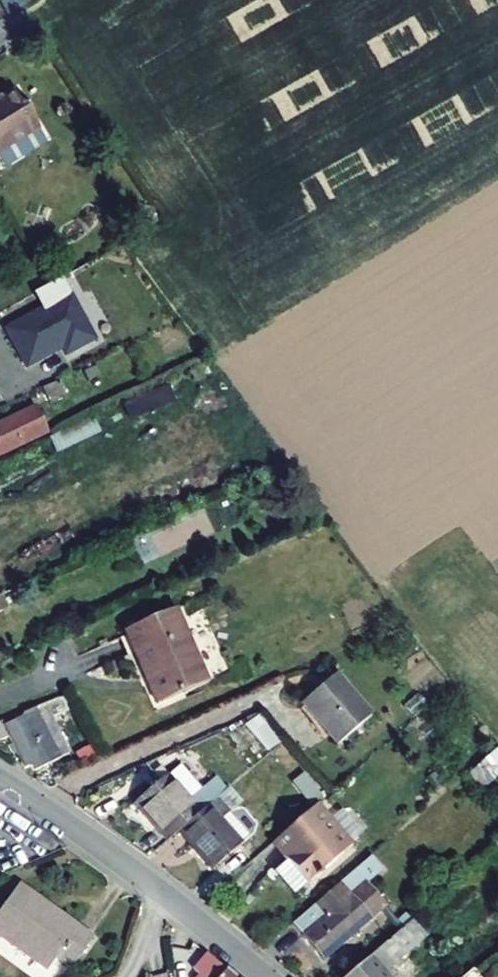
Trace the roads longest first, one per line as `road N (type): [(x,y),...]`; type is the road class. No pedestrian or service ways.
road 1 (residential): [(0,777),(150,882),(265,976)]

